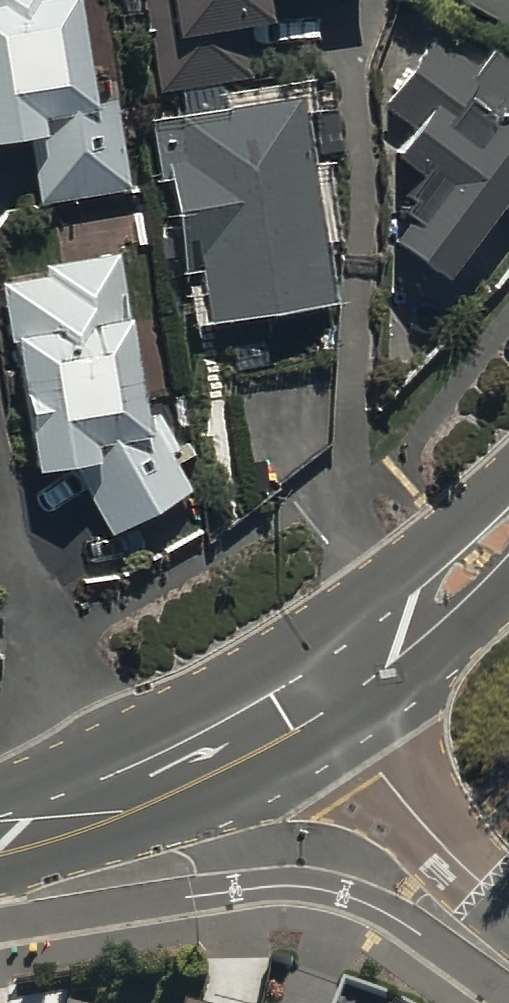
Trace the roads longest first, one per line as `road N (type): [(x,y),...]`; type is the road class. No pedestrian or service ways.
road 1 (tertiary): [(0,837),(135,791),(317,690)]
road 2 (residential): [(508,906),(415,815),(317,690)]
road 3 (tertiary): [(317,690),(408,623),(508,529)]

